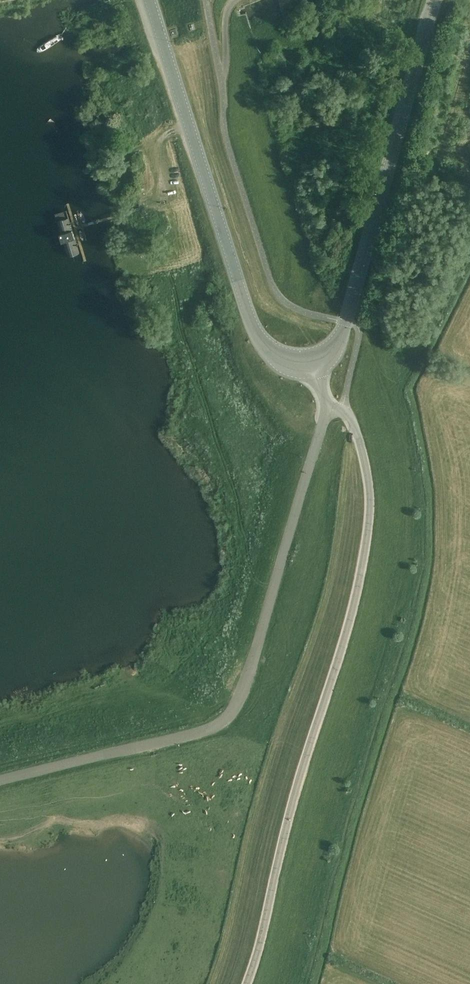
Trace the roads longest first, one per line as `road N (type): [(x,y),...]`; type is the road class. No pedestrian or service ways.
road 1 (unclassified): [(247,983),(364,558),(368,480),(353,422),(330,409)]
road 2 (unclassified): [(0,781),(199,732),(228,717),(330,409)]
road 3 (unclassified): [(313,365),(282,361),(258,337),(150,0)]
road 4 (unclassified): [(313,365),(334,351),(346,322),(434,0)]

